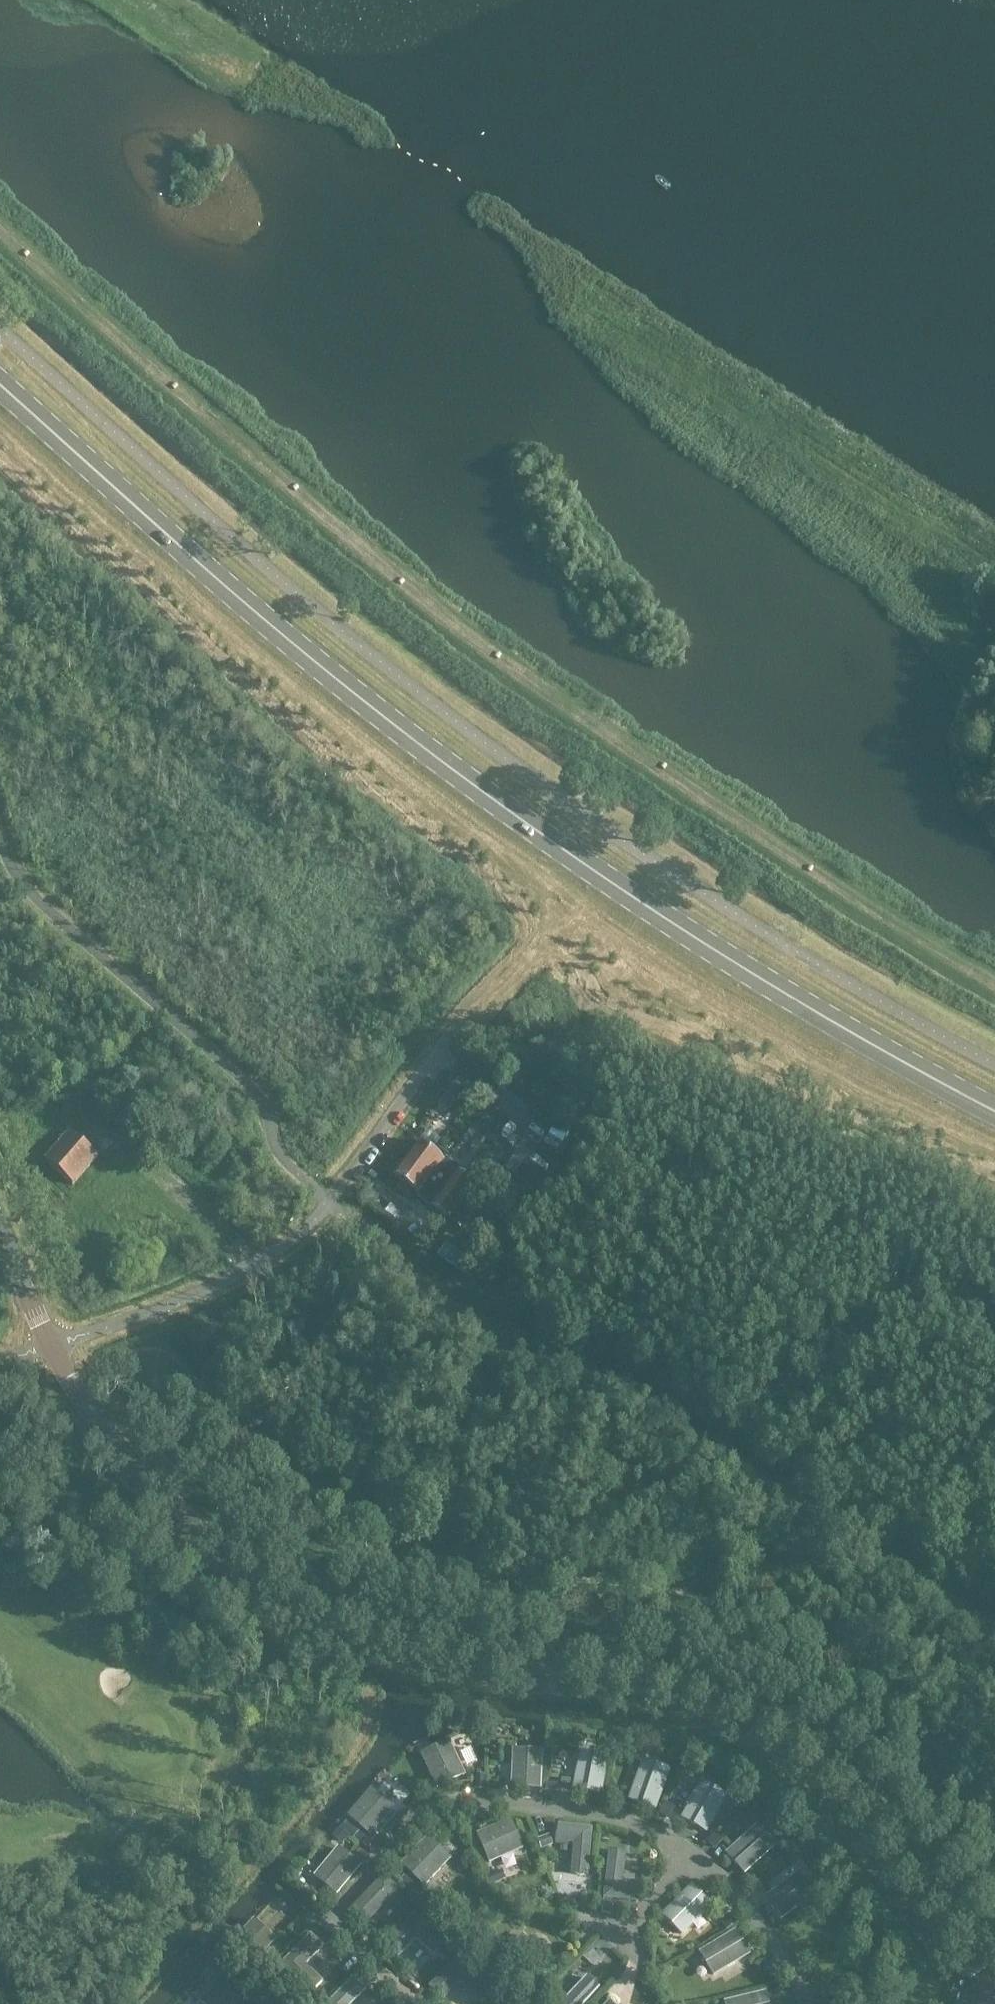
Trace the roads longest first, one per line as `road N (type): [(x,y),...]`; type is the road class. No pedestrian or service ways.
road 1 (tertiary): [(994,1993),(855,1801),(774,1731),(708,1697),(640,1678),(416,1646),(331,1614),(235,1561),(145,1482),(98,1423),(50,1345),(0,1232)]
road 2 (track): [(994,982),(507,665),(0,229)]
road 3 (primary): [(994,1111),(697,939),(465,779),(236,596),(0,385)]

